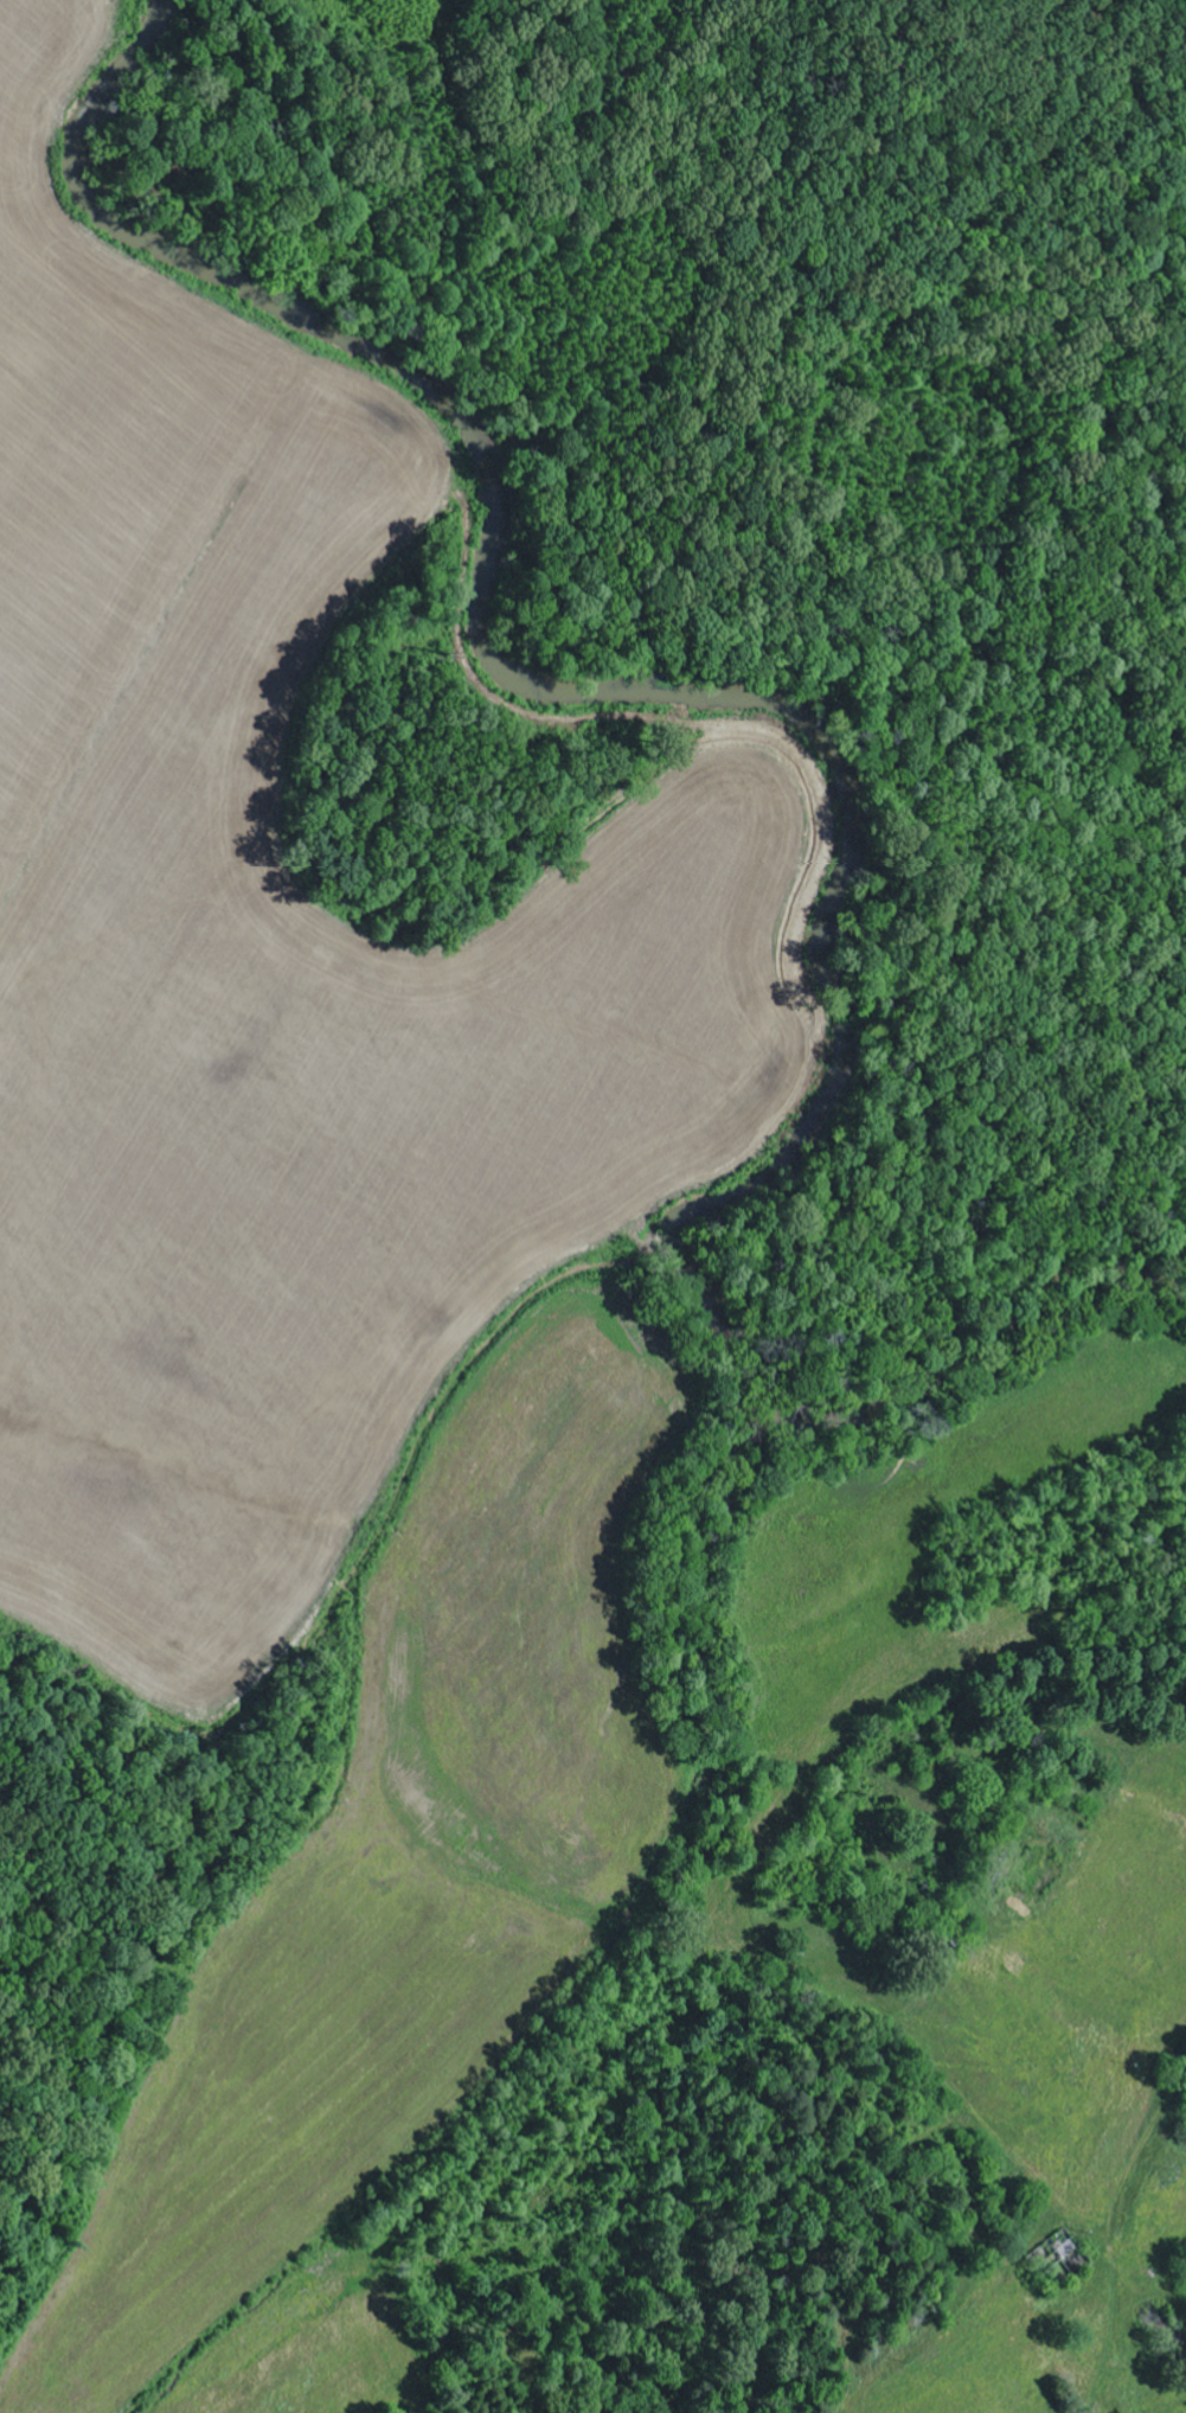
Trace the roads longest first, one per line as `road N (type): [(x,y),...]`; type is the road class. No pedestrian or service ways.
road 1 (residential): [(1088,2412),(1109,2351),(1116,2209),(1185,2075)]

